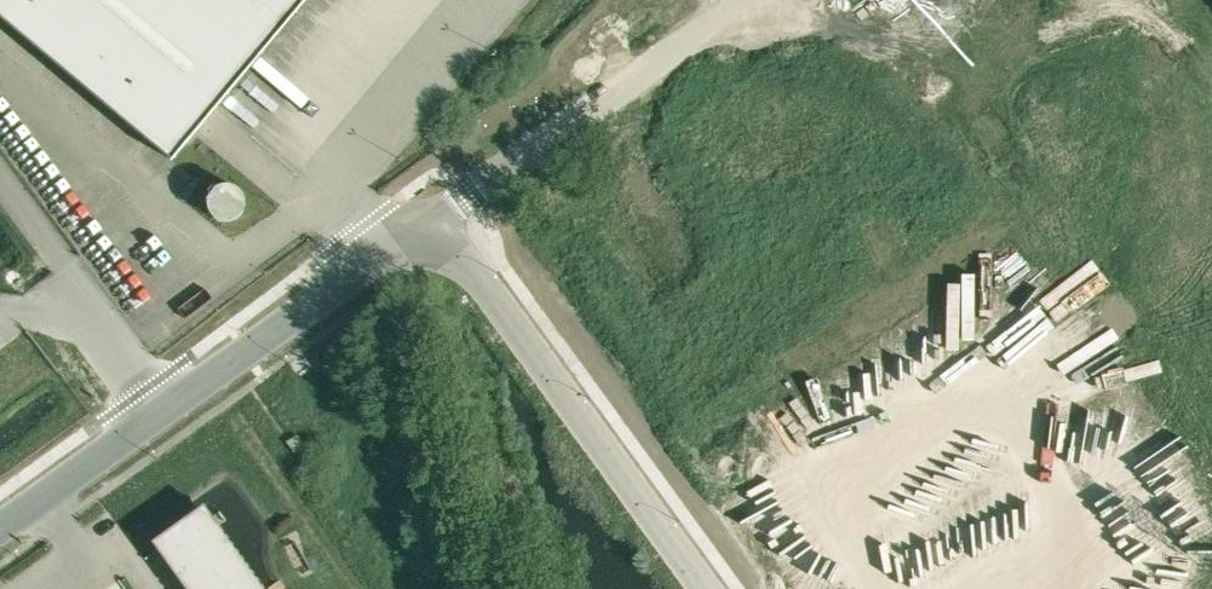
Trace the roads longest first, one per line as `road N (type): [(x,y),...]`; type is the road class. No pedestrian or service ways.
road 1 (unclassified): [(0,529),(436,220)]
road 2 (unclassified): [(436,220),(705,588)]
road 3 (unclassified): [(436,220),(738,0)]

